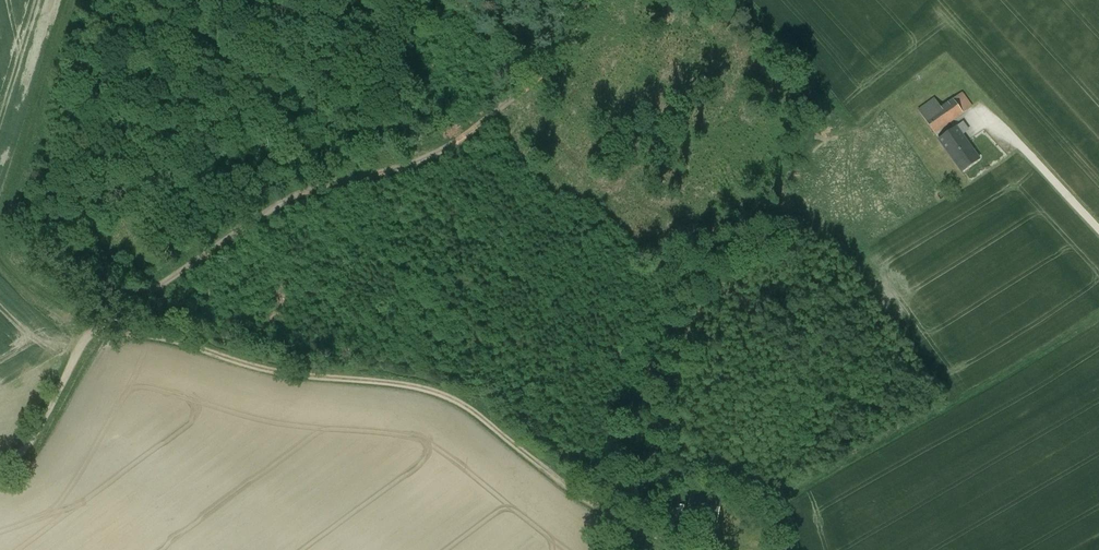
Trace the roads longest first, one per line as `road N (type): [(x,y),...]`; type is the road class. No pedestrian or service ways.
road 1 (track): [(688,549),(594,500),(444,395),(275,373),(163,338),(99,332)]
road 2 (track): [(1098,316),(809,483),(760,520)]

